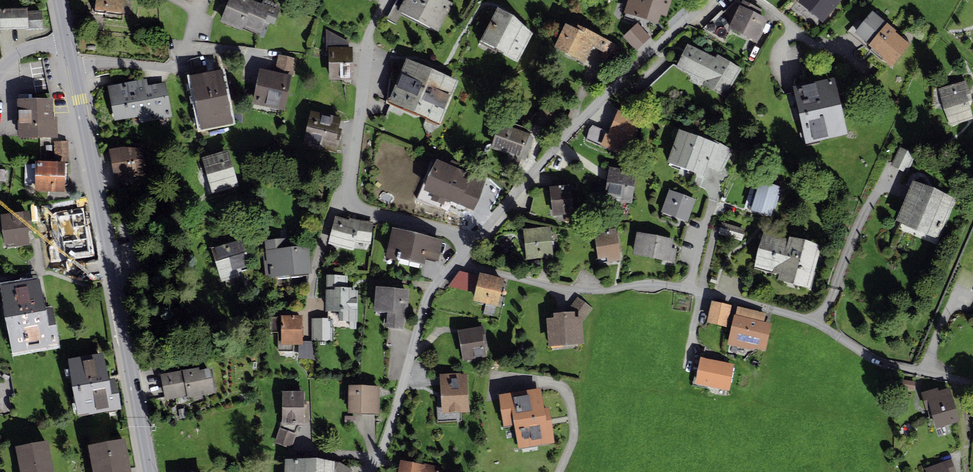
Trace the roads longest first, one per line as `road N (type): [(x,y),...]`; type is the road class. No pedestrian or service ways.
road 1 (residential): [(972,384),(880,362),(816,323),(701,292),(660,284),(554,288),(457,259)]
road 2 (tertiary): [(150,471),(67,41)]
road 3 (residential): [(472,243),(589,111),(705,0)]
road 4 (residential): [(472,243),(364,210),(350,197),(367,52),(388,0)]
road 5 (residential): [(371,471),(423,306),(457,259)]
road 6 (residential): [(559,471),(574,438),(569,396),(551,383),(508,386)]

